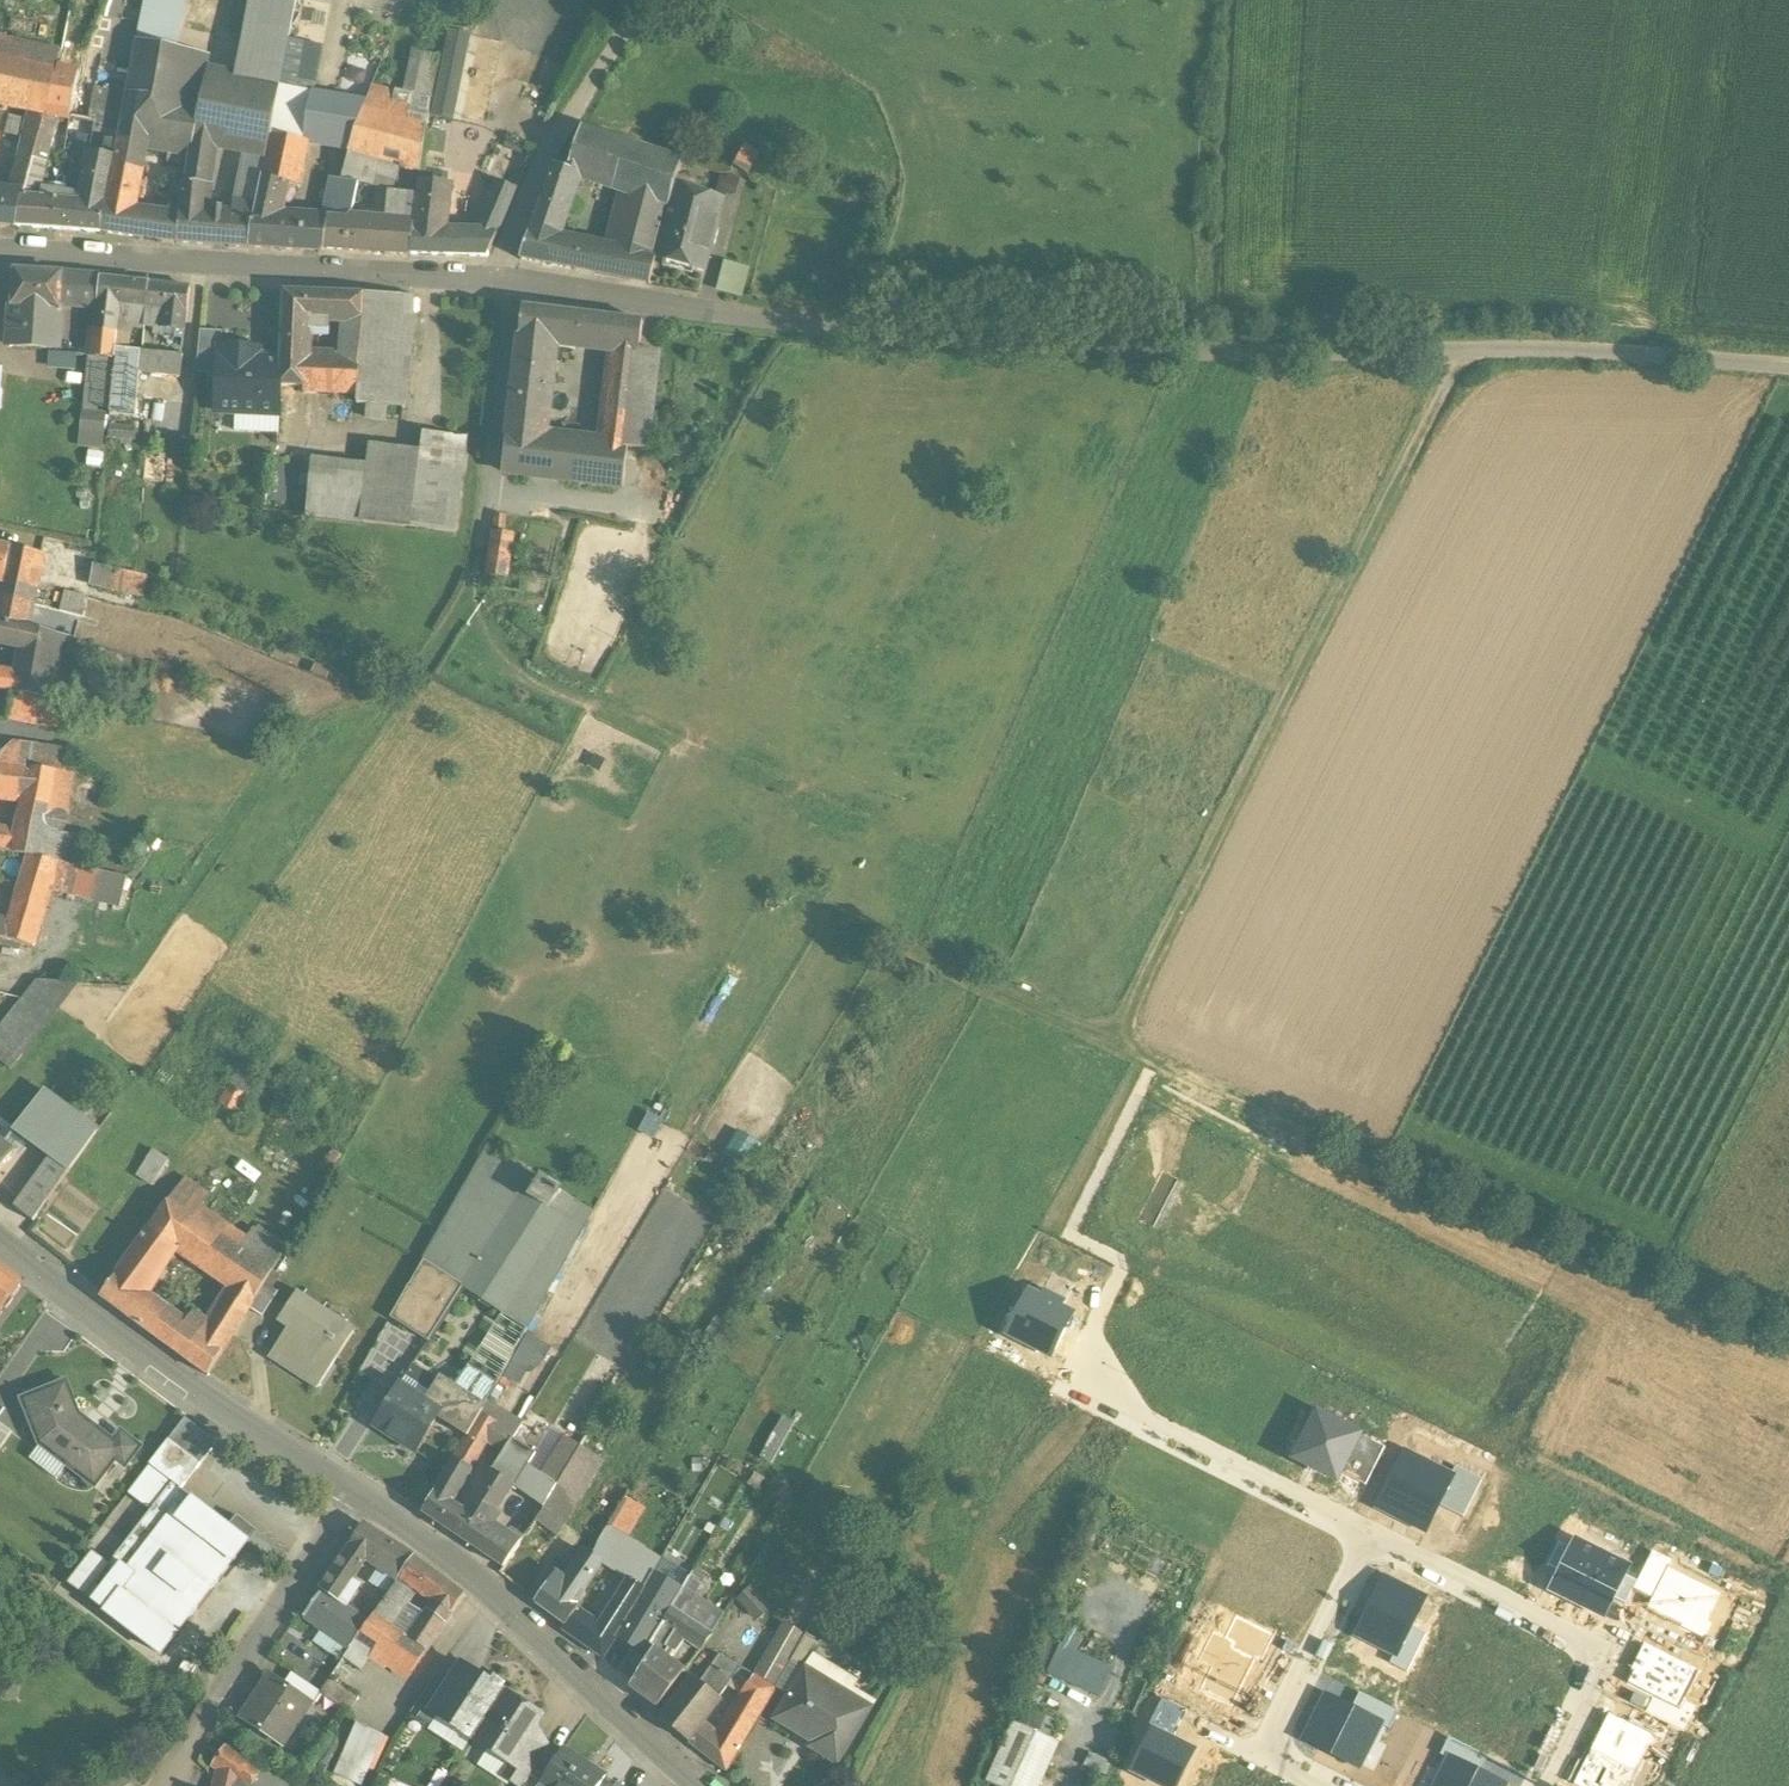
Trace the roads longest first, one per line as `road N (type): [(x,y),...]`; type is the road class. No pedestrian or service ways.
road 1 (track): [(840,932),(1788,1327)]
road 2 (track): [(774,323),(1052,347),(1581,351),(1788,366)]
road 3 (residential): [(0,254),(509,284),(774,323)]
road 4 (track): [(1115,1046),(1423,438),(1459,350)]
road 5 (unclassified): [(694,1785),(487,1590),(353,1498)]
road 6 (unclassified): [(353,1498),(182,1387),(0,1250)]
road 7 (residential): [(1535,1785),(1602,1650),(1367,1533)]
road 8 (residential): [(165,1785),(353,1498)]
road 9 (track): [(509,284),(531,206),(649,0)]
road 10 (residential): [(1367,1533),(1142,1422),(1093,1385)]
road 11 (residential): [(1367,1533),(1256,1756)]

